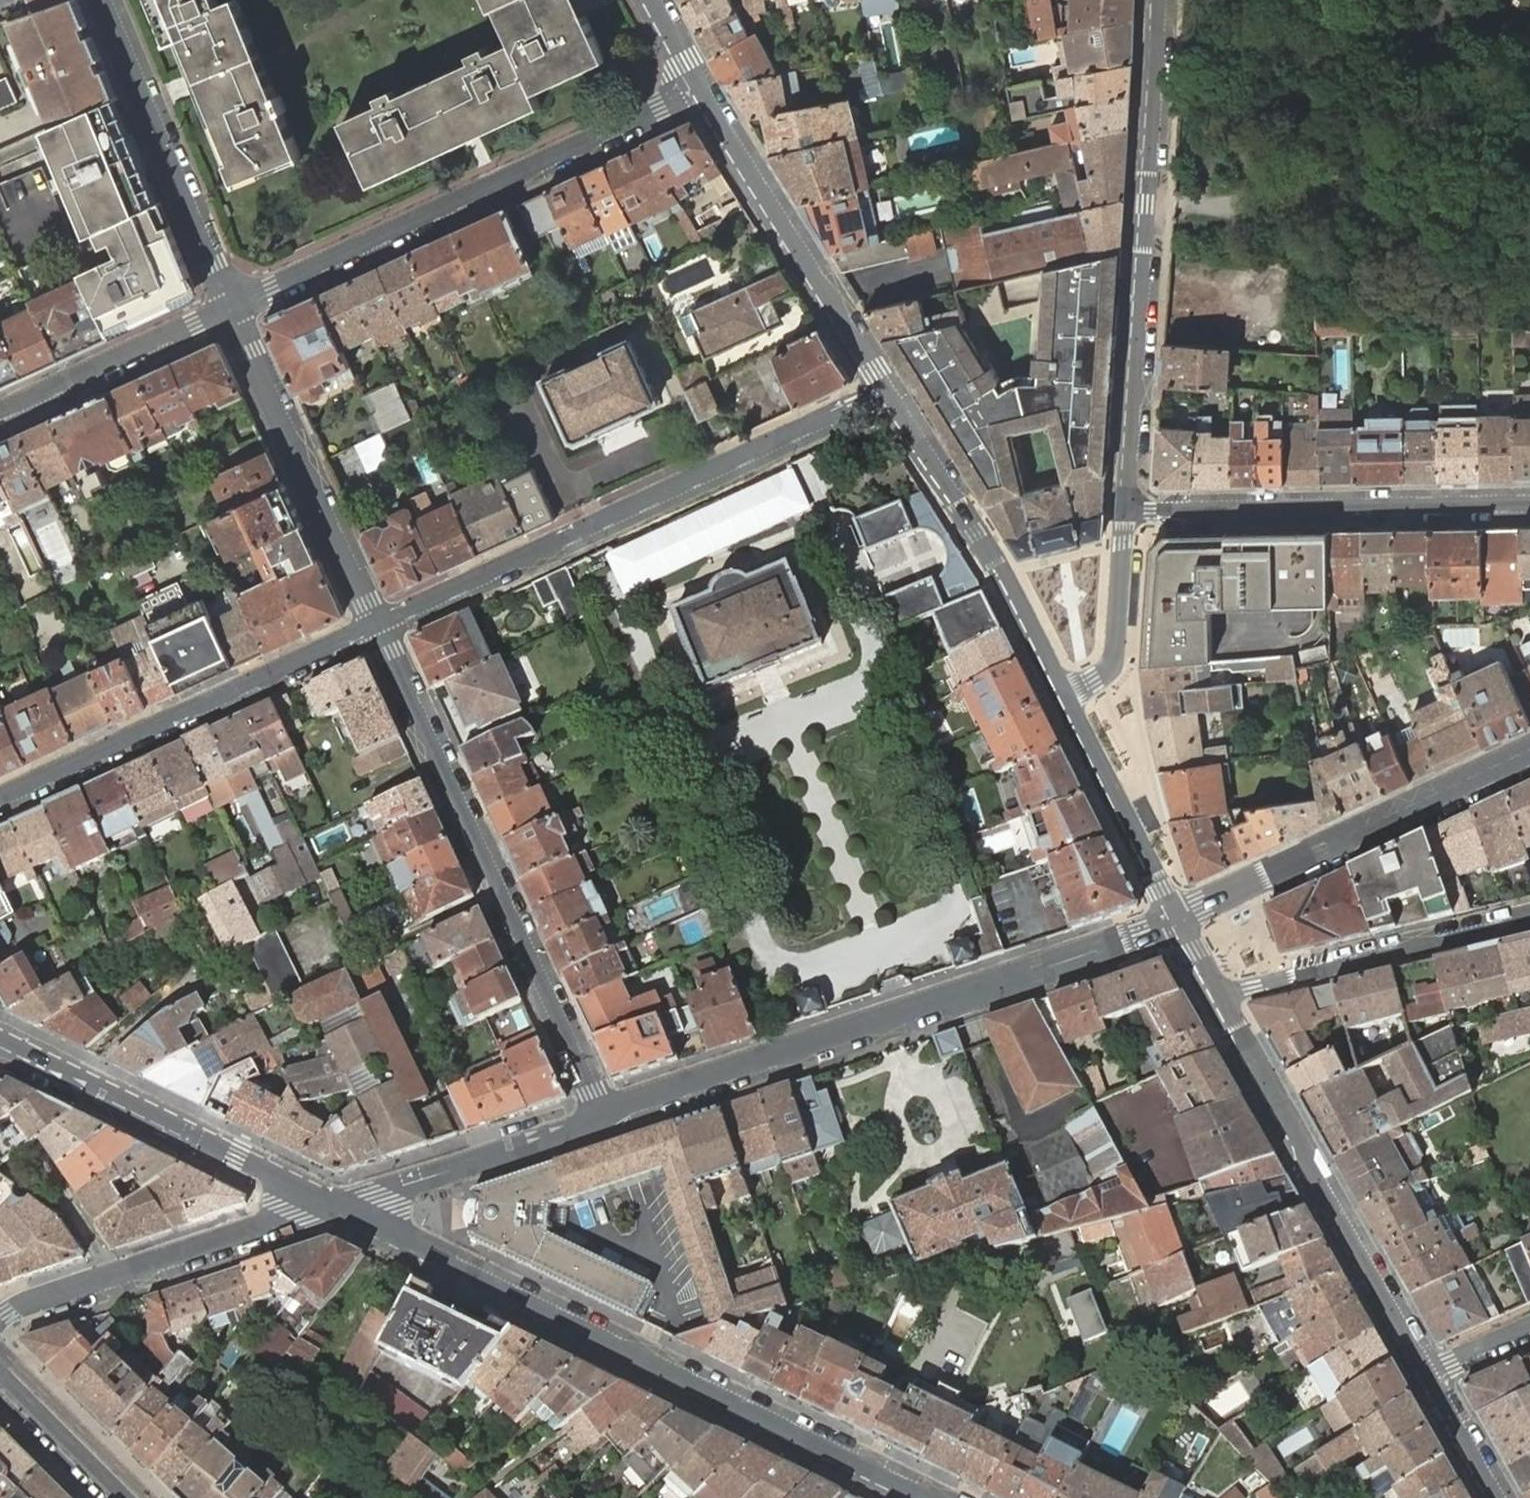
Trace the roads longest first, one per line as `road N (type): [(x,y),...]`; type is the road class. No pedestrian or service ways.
road 1 (secondary): [(337,1206),(930,1497)]
road 2 (tertiary): [(605,1116),(1176,920)]
road 3 (residential): [(378,627),(889,394)]
road 4 (residential): [(605,1116),(378,627)]
road 5 (residential): [(232,308),(694,85)]
road 6 (residential): [(1156,0),(1127,511)]
road 7 (tertiary): [(1427,1373),(1220,1003)]
road 8 (residential): [(378,627),(0,799)]
road 9 (residential): [(1529,503),(1127,511)]
road 10 (tertiary): [(1529,753),(1176,920)]
road 11 (secondary): [(0,1040),(337,1206)]
road 12 (tertiary): [(889,394),(694,85)]
road 13 (residential): [(232,308),(378,627)]
road 14 (tertiary): [(1063,694),(1000,569),(889,394)]
road 15 (residential): [(103,0),(232,308)]
road 16 (residential): [(1529,913),(1220,1003)]
road 17 (tertiary): [(337,1206),(605,1116)]
road 18 (residential): [(0,414),(232,308)]
road 19 (tertiary): [(1176,920),(1063,694)]
road 20 (tertiary): [(337,1206),(110,1276)]
road 21 (residential): [(1127,511),(1114,661),(1063,694)]
road 22 (tertiary): [(0,1372),(127,1497)]
road 23 (tertiary): [(1497,1497),(1427,1373)]
road 24 (residential): [(37,1156),(110,1276)]

